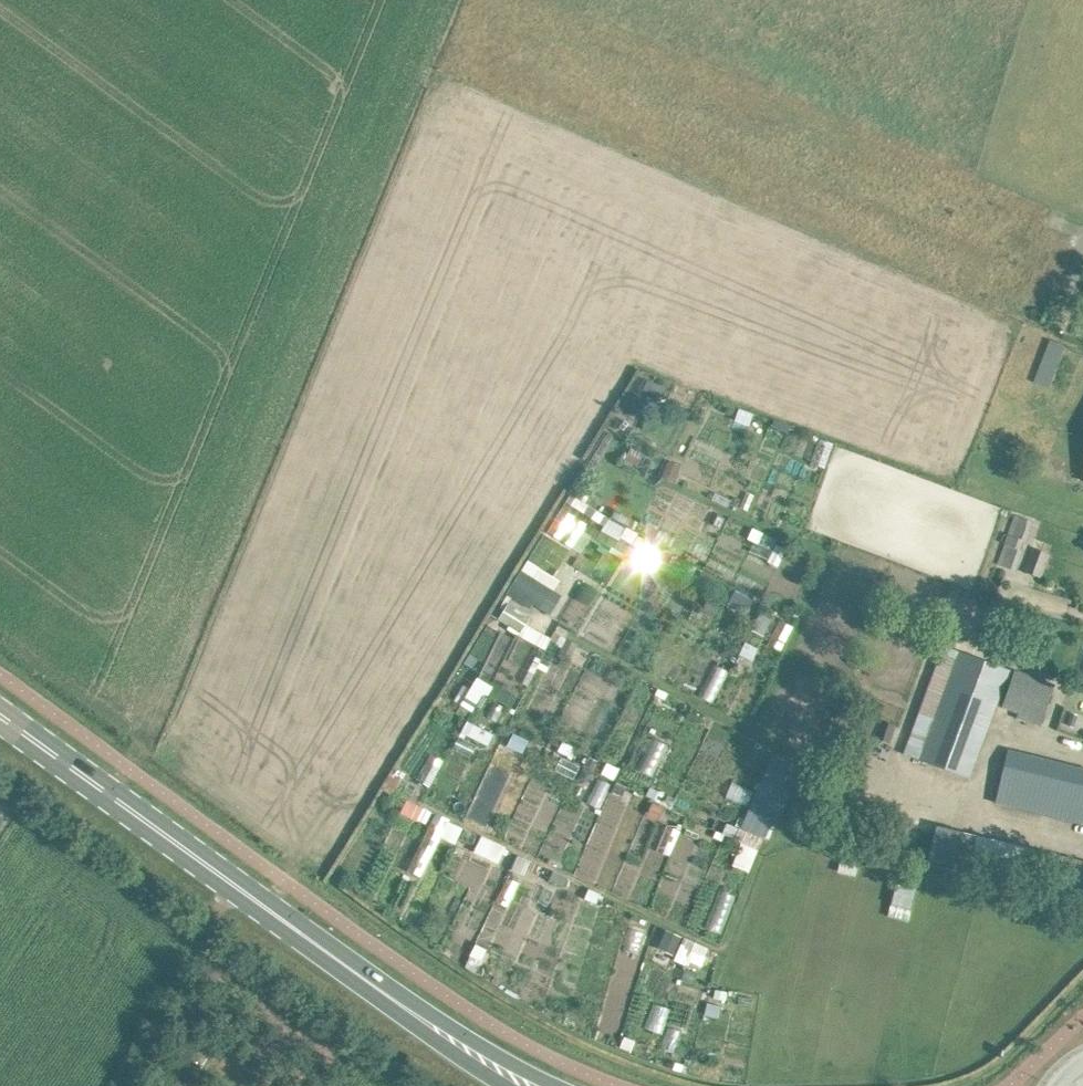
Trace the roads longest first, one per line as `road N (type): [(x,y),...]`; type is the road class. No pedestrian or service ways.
road 1 (primary): [(530,1085),(434,1027),(0,717)]

